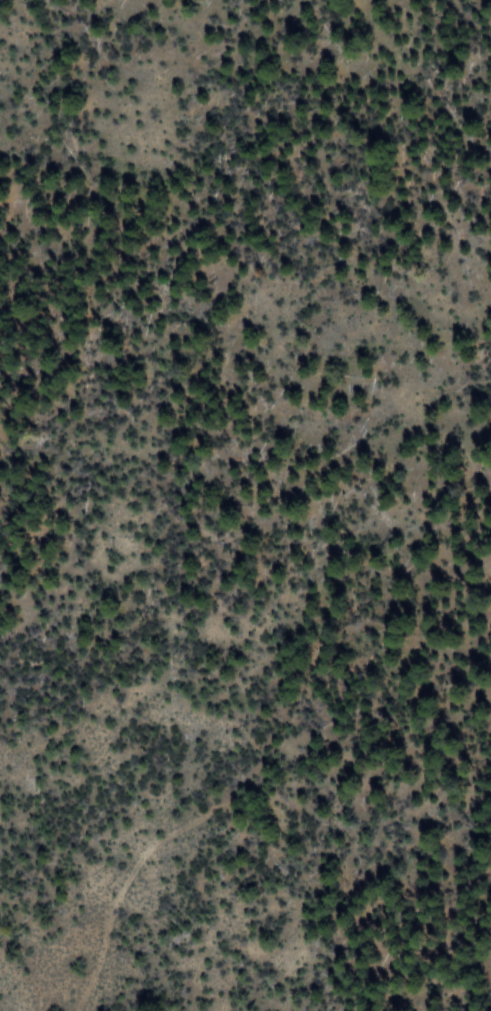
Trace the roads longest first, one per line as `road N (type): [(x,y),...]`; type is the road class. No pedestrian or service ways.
road 1 (track): [(78,1010),(113,902),(152,843),(219,803),(287,743),(317,733)]

